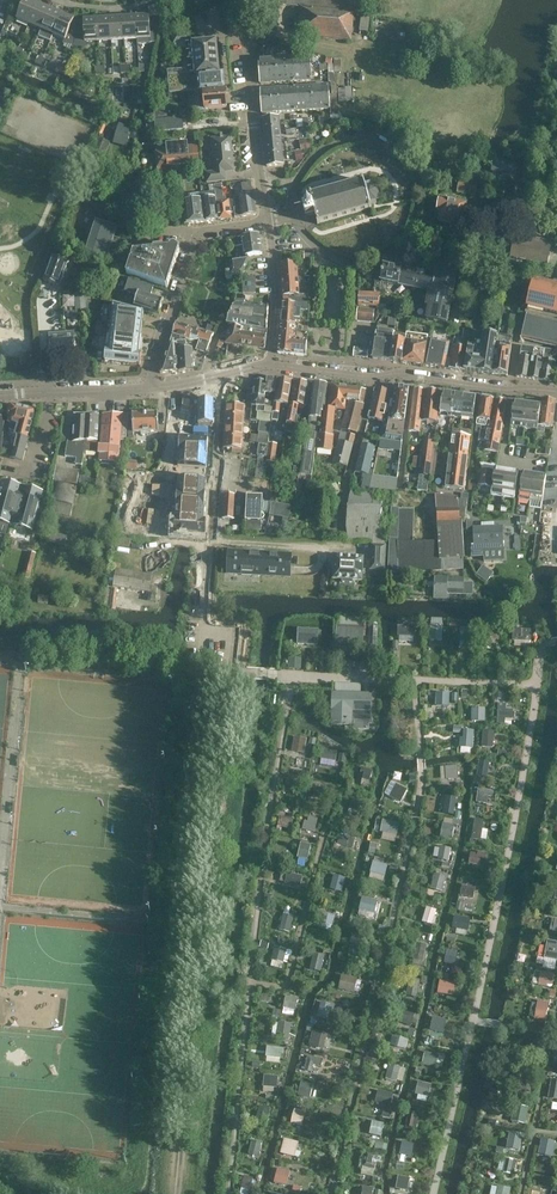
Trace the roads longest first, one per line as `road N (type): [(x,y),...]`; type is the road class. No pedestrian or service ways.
road 1 (residential): [(293,218),(301,178),(336,143),(367,140),(415,168),(419,203),(399,246),(358,263),(327,254)]
road 2 (residential): [(232,669),(228,635),(206,622),(220,381)]
road 3 (residential): [(271,367),(556,391)]
road 4 (residential): [(269,222),(196,233),(153,391)]
road 5 (residential): [(269,222),(242,0)]
road 6 (residential): [(0,396),(153,391)]
road 7 (residential): [(271,367),(278,315),(269,222)]

